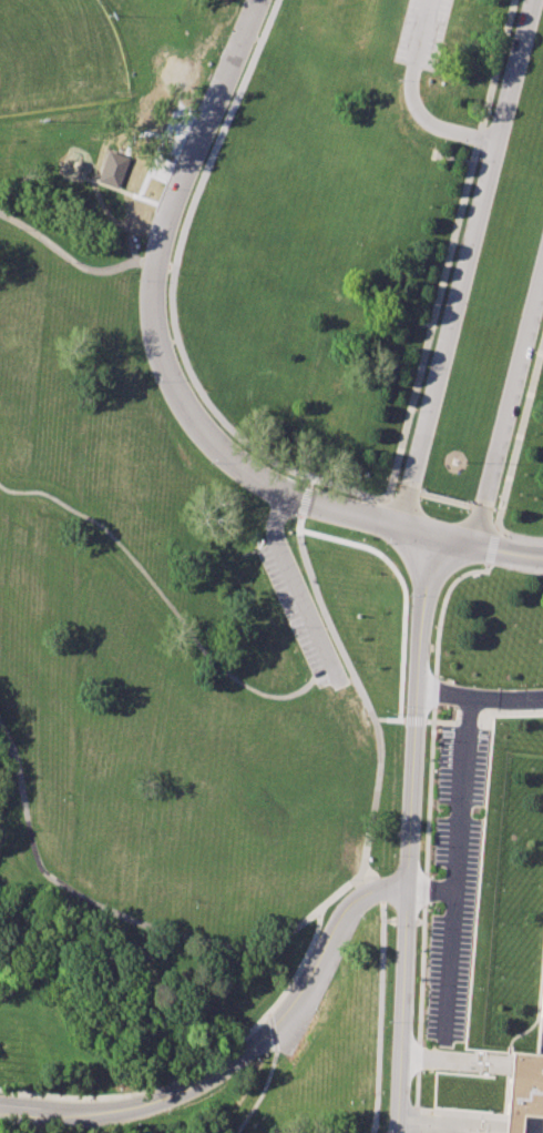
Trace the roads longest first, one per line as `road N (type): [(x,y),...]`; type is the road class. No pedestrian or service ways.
road 1 (residential): [(438,536),(418,668),(395,1132)]
road 2 (residential): [(258,0),(175,200),(158,264),(160,345),(180,395),(223,454),(256,478),(305,497)]
road 3 (residential): [(356,898),(273,1029),(185,1092),(141,1105)]
road 4 (residential): [(141,1105),(78,1113),(0,1108)]

